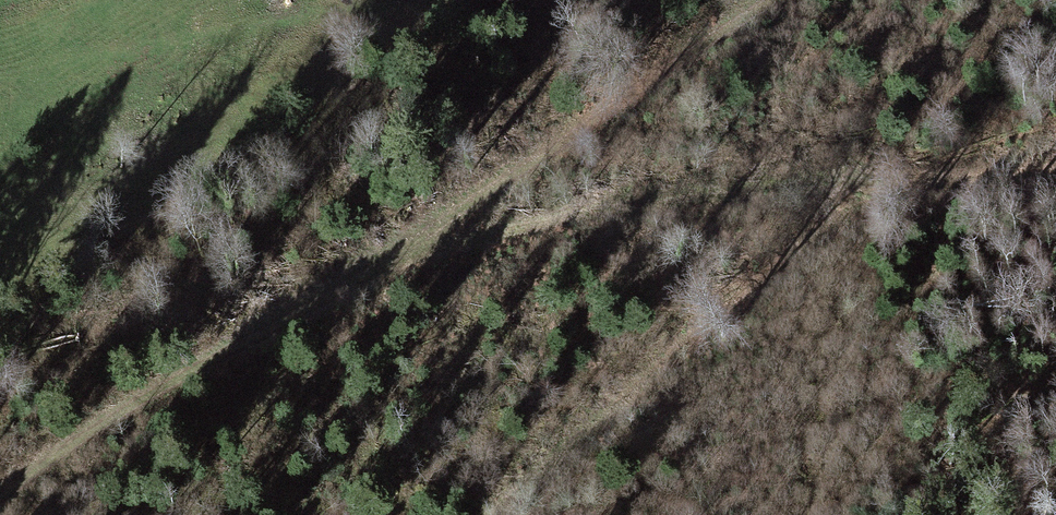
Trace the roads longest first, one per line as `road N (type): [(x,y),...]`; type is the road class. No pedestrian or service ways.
road 1 (track): [(770,0),(390,254),(149,391),(0,495)]
road 2 (track): [(1055,175),(663,201),(390,254)]

